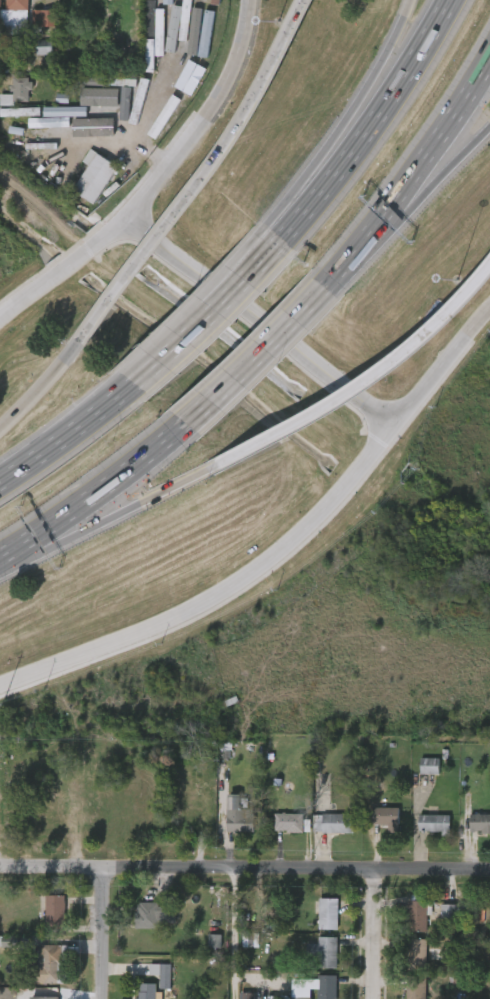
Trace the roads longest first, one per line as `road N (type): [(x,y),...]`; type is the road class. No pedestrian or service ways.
road 1 (residential): [(0,865),(489,872)]
road 2 (secondary): [(0,684),(221,596),(293,548),(396,427)]
road 3 (motorway): [(309,0),(211,172),(73,353)]
road 4 (motorway): [(219,463),(324,411),(401,358),(489,270)]
road 5 (motorway): [(448,0),(398,86),(280,240)]
road 6 (motorway): [(330,282),(489,59)]
road 7 (secondary): [(255,0),(228,88),(127,216)]
road 8 (motorway): [(0,554),(183,424)]
road 9 (motorway): [(183,424),(330,282)]
road 10 (motorway): [(410,0),(377,71),(308,172)]
road 11 (motorway): [(330,282),(468,148)]
road 12 (secondary): [(249,315),(396,427)]
road 13 (motorway): [(249,275),(126,389)]
road 14 (secondary): [(127,216),(0,318)]
road 15 (motorway): [(0,569),(143,500)]
road 16 (secondary): [(127,216),(249,315)]
road 17 (secondary): [(396,427),(489,309)]
road 18 (residential): [(114,866),(110,998)]
road 19 (residential): [(380,872),(377,998)]

